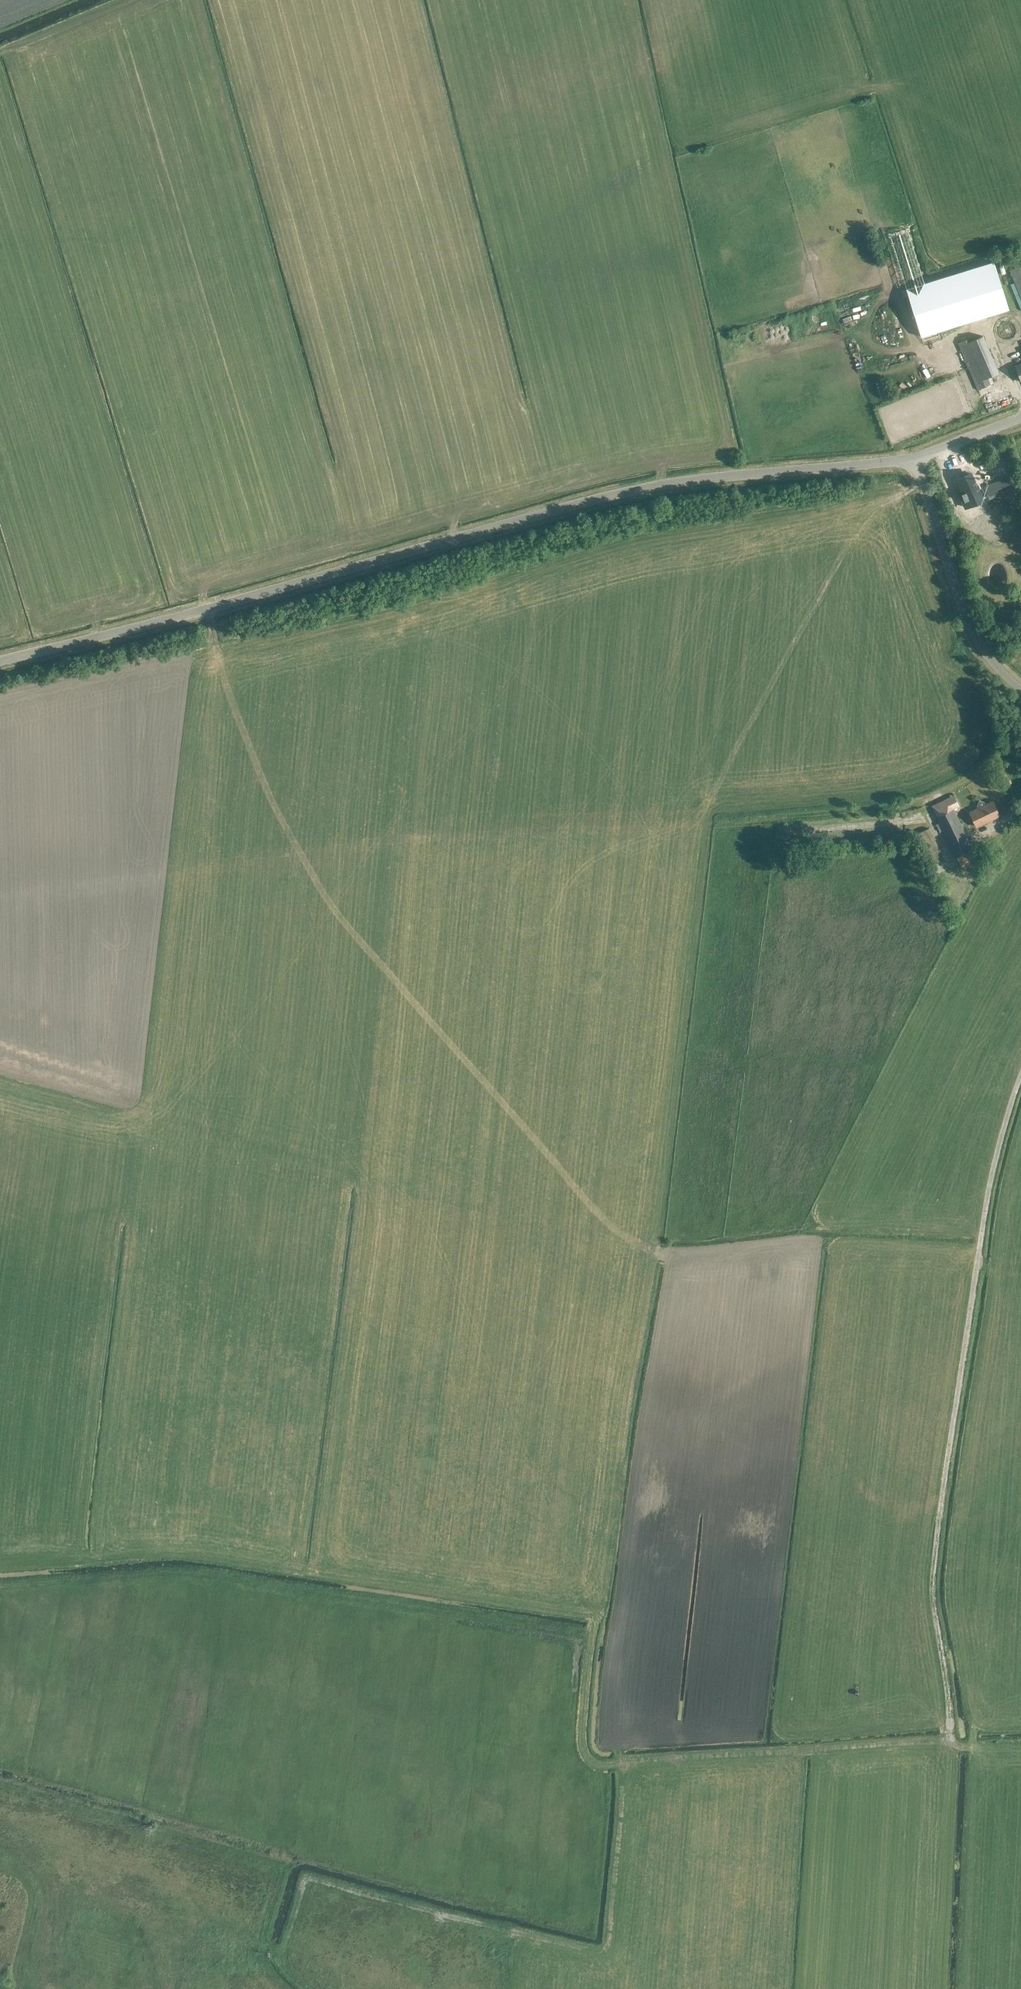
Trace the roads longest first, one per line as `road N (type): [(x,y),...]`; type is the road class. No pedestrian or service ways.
road 1 (tertiary): [(915,457),(619,493),(0,660)]
road 2 (track): [(1020,1077),(986,1203),(937,1542),(932,1593),(950,1742)]
road 3 (unclassified): [(1020,690),(963,615),(915,457)]

